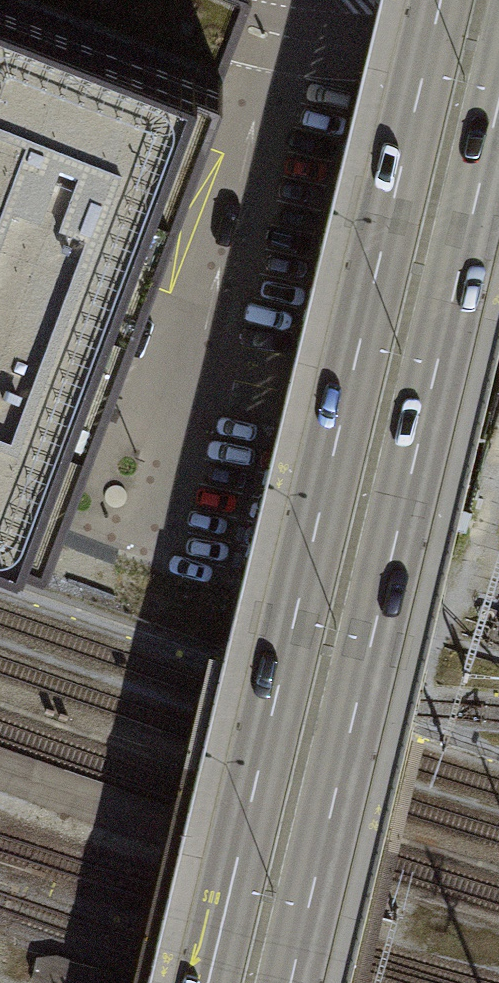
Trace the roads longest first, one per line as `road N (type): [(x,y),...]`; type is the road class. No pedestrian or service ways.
road 1 (tertiary): [(441,0),(209,982)]
road 2 (tertiary): [(292,982),(498,103)]

